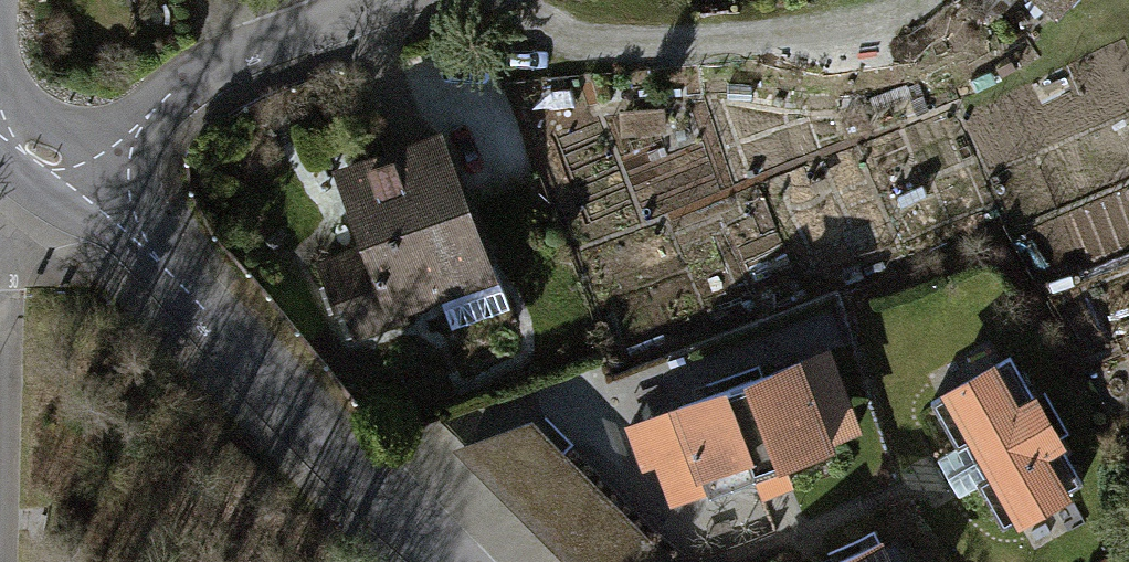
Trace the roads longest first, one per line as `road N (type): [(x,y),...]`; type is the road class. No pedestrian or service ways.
road 1 (residential): [(100,190),(446,561)]
road 2 (unclassified): [(0,532),(10,212),(43,154)]
road 3 (residential): [(408,0),(214,63),(161,103),(100,190)]

